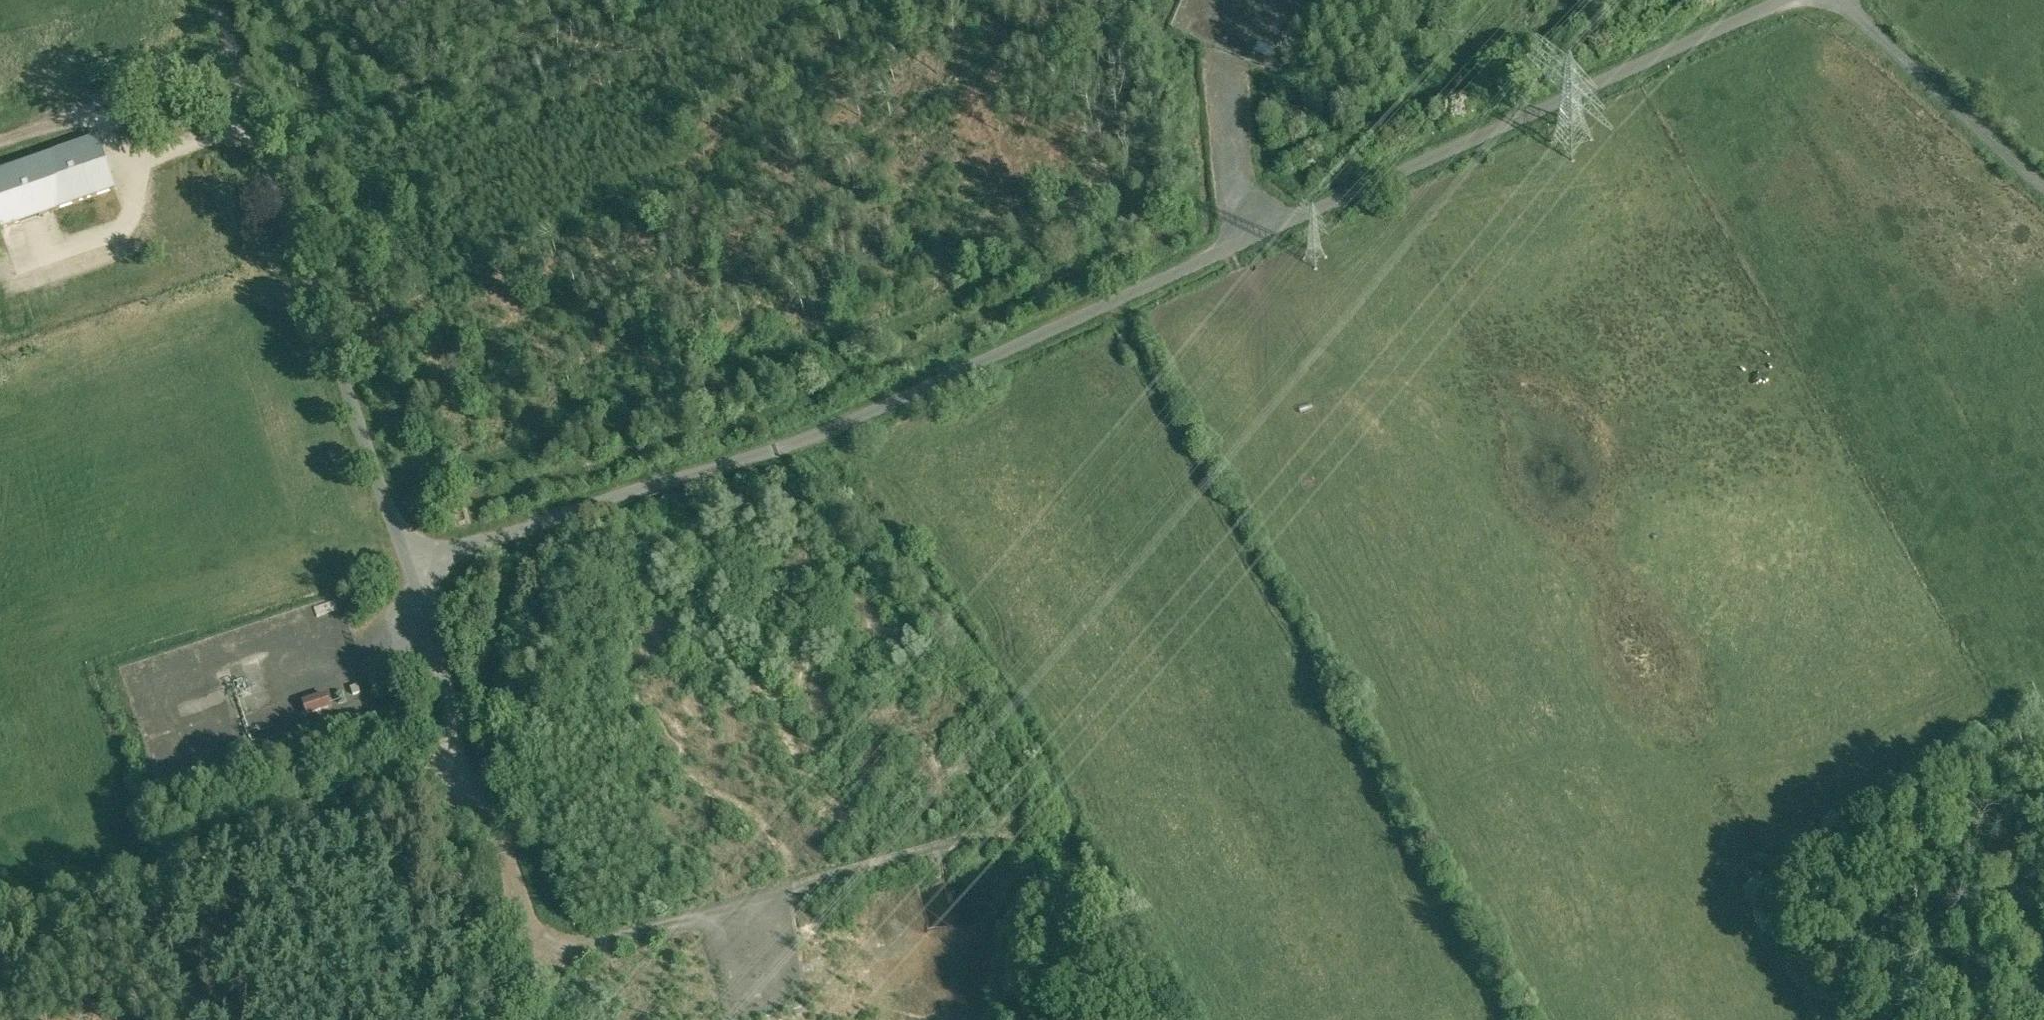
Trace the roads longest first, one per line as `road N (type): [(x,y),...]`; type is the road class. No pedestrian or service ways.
road 1 (unclassified): [(1777,0),(402,588)]
road 2 (unclassified): [(402,588),(206,0)]
road 3 (track): [(453,742),(0,904)]
road 4 (unclassified): [(549,957),(453,742),(402,588)]

